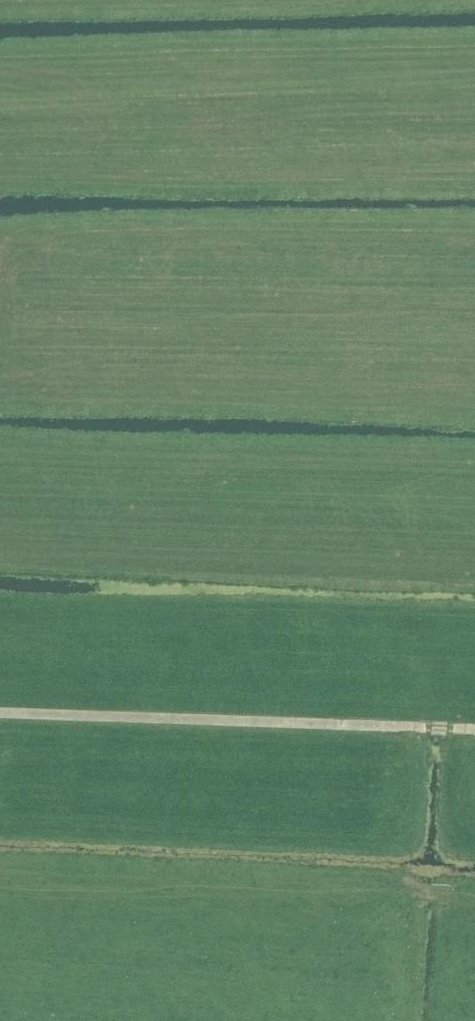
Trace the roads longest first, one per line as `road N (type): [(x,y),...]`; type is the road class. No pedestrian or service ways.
road 1 (track): [(0,717),(474,735)]

